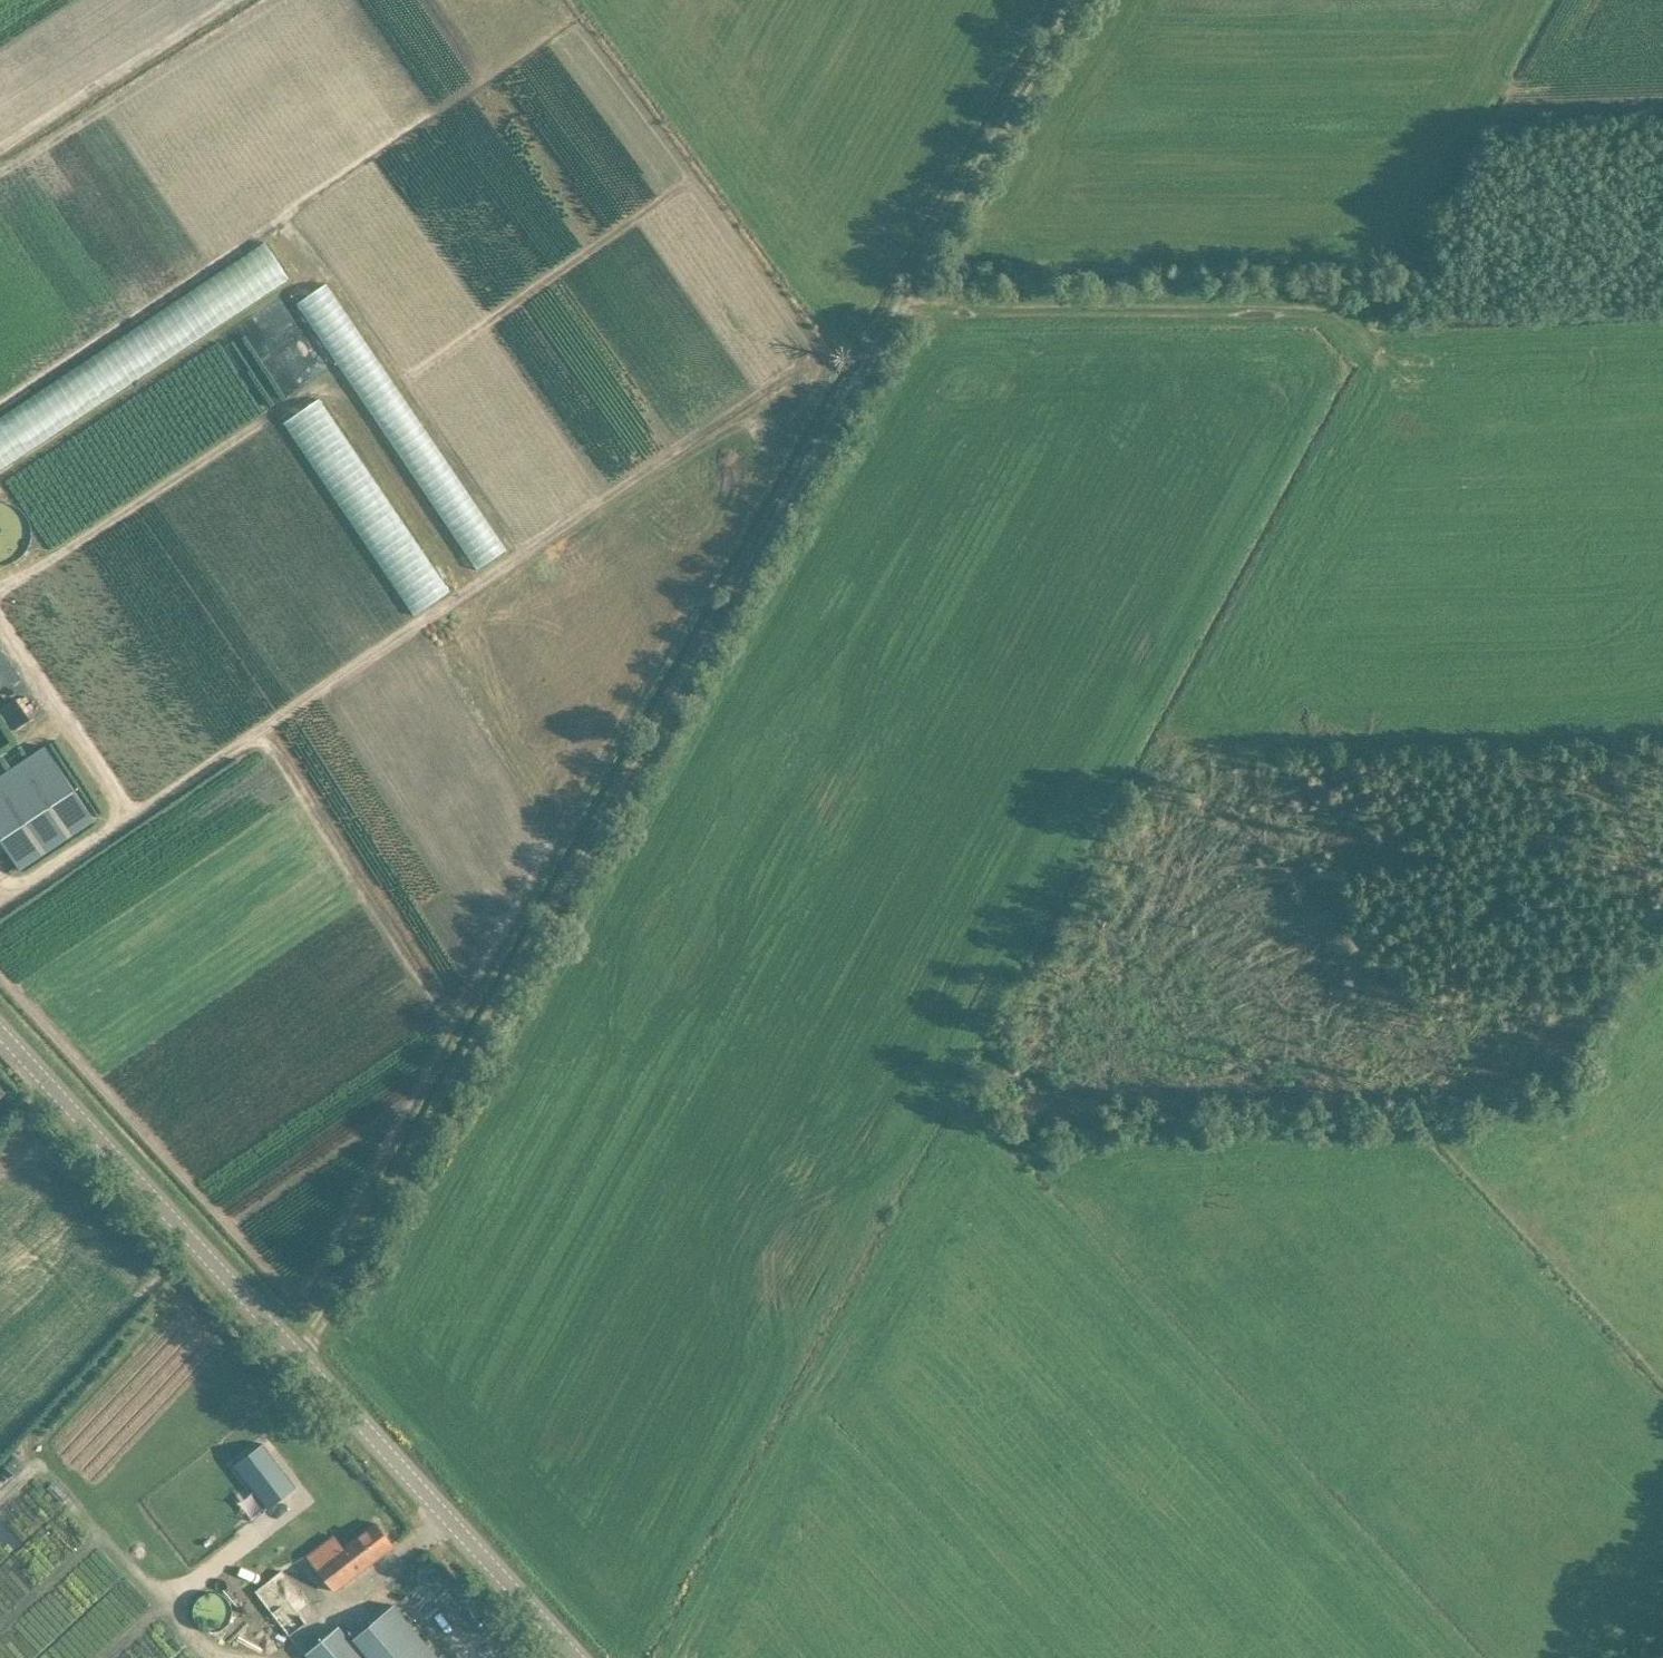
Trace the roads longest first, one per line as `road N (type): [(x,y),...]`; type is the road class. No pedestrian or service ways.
road 1 (tertiary): [(588,1657),(0,1032)]

